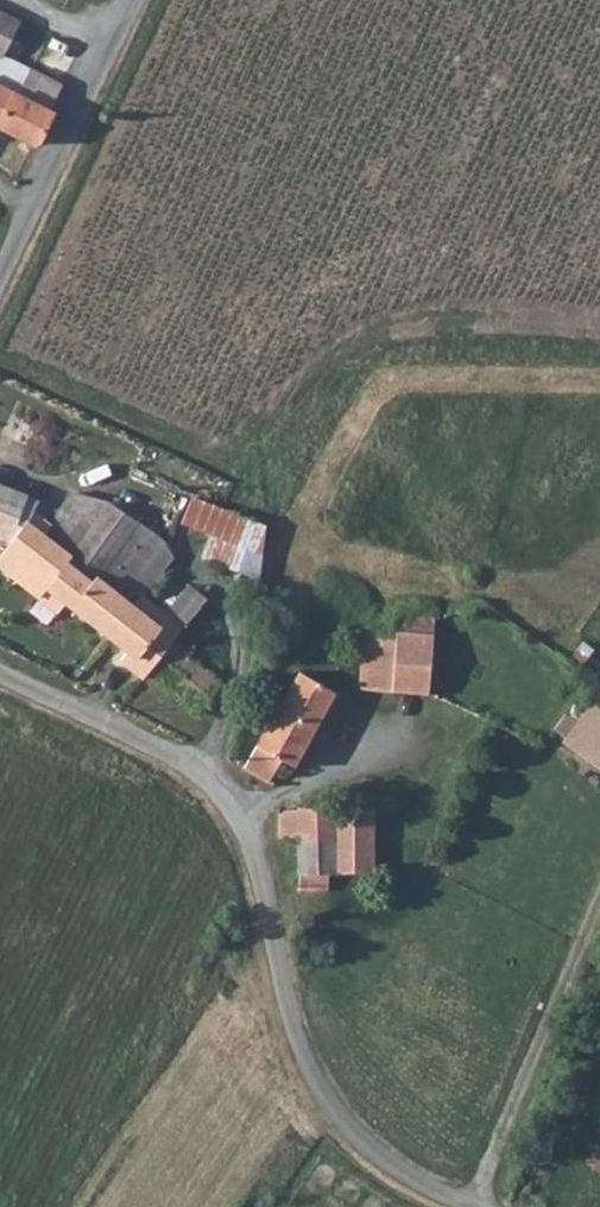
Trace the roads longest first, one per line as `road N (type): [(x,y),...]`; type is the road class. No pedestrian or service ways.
road 1 (unclassified): [(0,676),(181,762),(234,813),(256,871),(296,1041),(318,1086),(340,1119),(394,1169),(471,1206)]
road 2 (track): [(269,926),(230,962),(56,1206)]
road 3 (unclassified): [(131,0),(0,269)]

